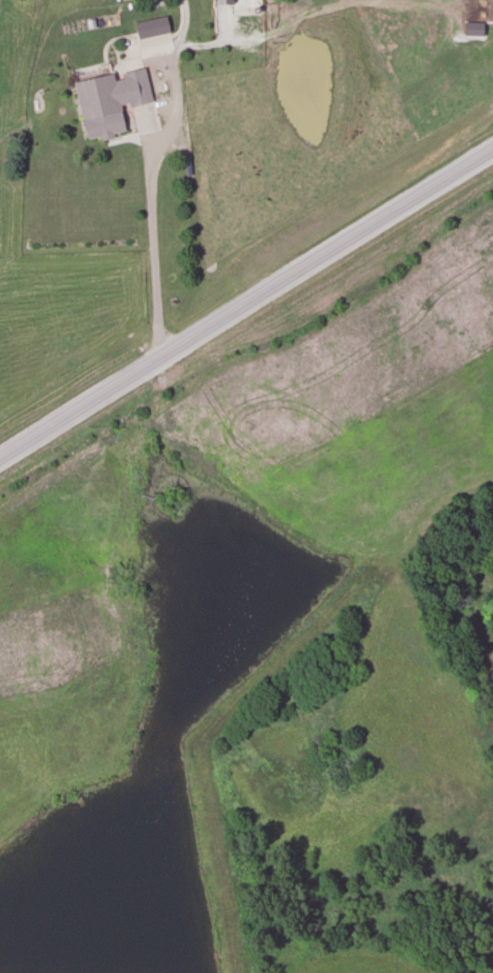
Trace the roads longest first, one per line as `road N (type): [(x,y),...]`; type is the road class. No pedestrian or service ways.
road 1 (primary): [(0,459),(492,149)]

